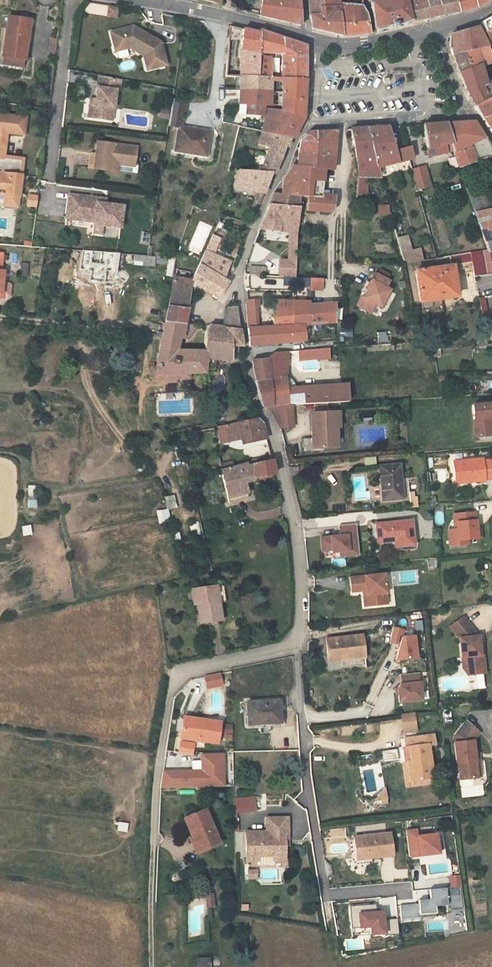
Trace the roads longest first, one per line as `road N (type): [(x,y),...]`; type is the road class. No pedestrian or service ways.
road 1 (residential): [(298,643),(296,525),(244,361),(237,279),(307,123)]
road 2 (residential): [(153,848),(176,675),(298,643)]
road 3 (residential): [(326,896),(298,643)]
road 4 (residential): [(50,177),(72,0)]
road 5 (secondary): [(309,38),(137,0)]
road 6 (residential): [(471,116),(307,123)]
road 7 (secondary): [(436,30),(365,43),(309,38)]

